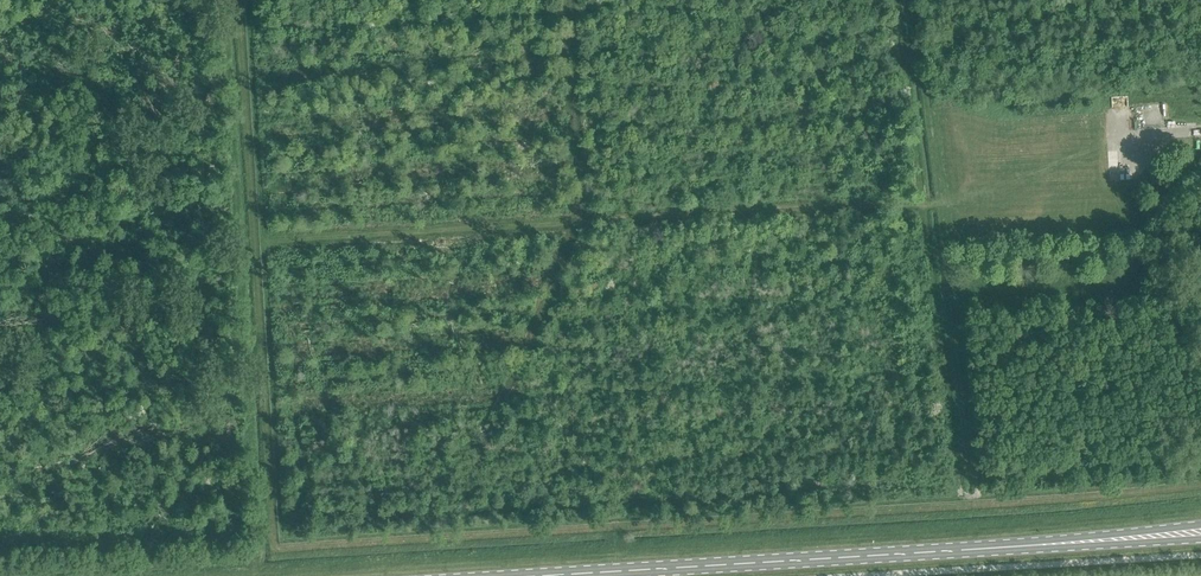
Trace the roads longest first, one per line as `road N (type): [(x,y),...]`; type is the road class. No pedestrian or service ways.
road 1 (primary): [(501,575),(1200,532)]
road 2 (track): [(267,394),(279,549),(614,527),(614,569)]
road 3 (track): [(930,322),(923,208),(952,191),(1052,171),(1113,137)]

